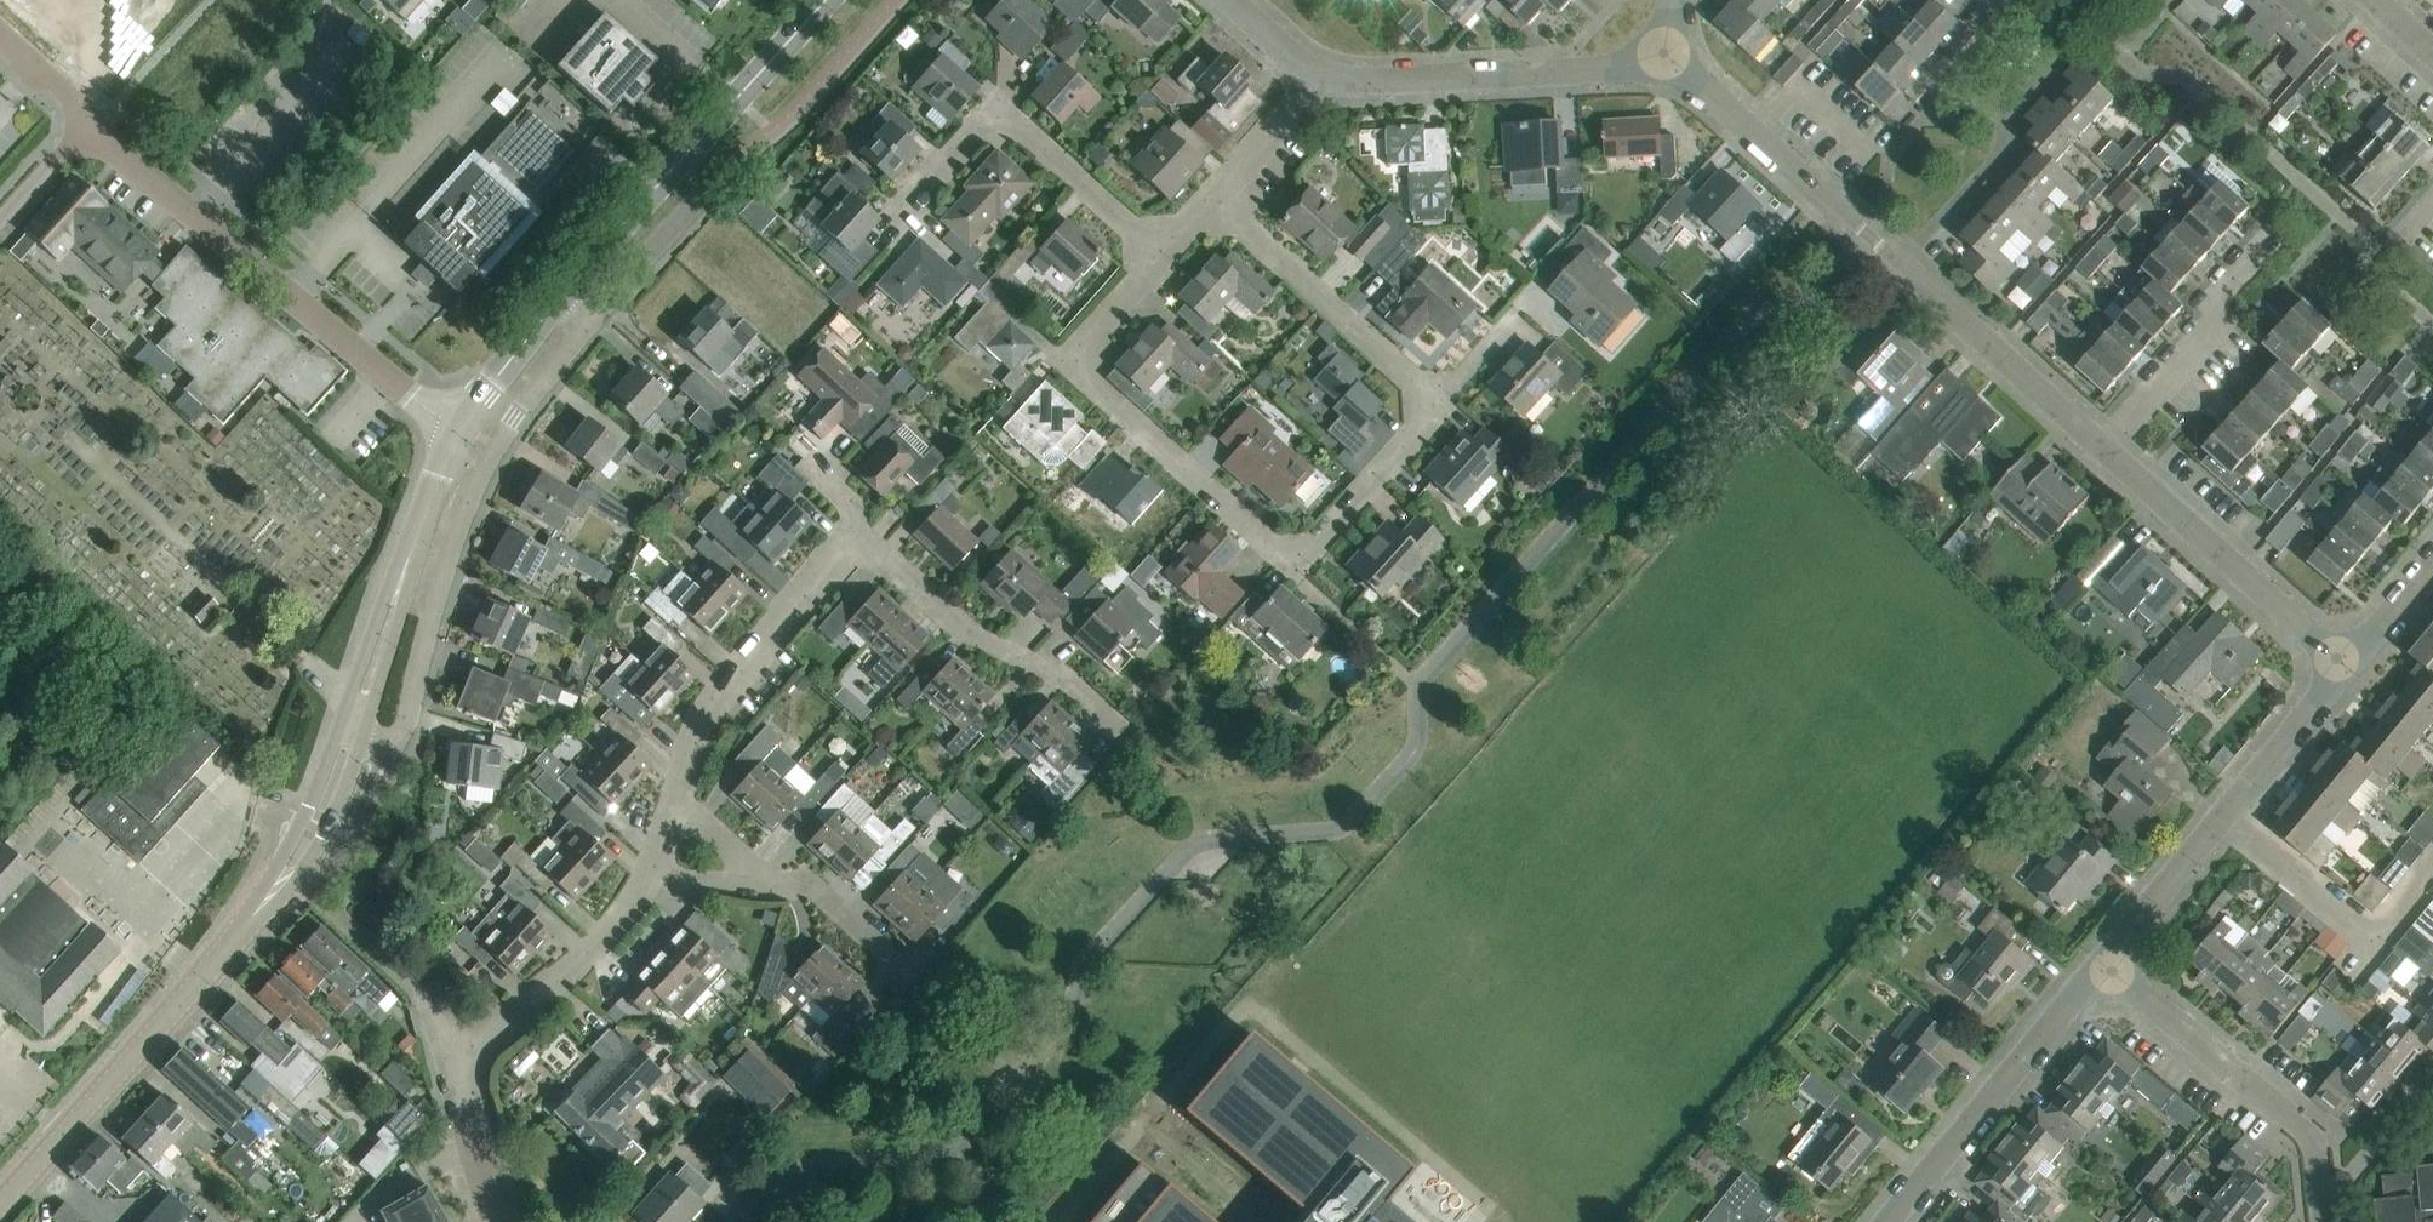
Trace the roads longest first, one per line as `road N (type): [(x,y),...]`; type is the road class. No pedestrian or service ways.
road 1 (residential): [(1161,258),(1088,338),(1090,382),(1275,550),(1312,547),(1440,404)]
road 2 (tertiary): [(0,1203),(286,875),(352,727)]
road 3 (residential): [(1677,65),(2106,446)]
road 4 (residential): [(593,317),(516,417),(474,493),(430,618),(404,737),(391,742),(352,727)]
road 5 (residential): [(455,424),(87,125)]
road 6 (tertiary): [(563,294),(826,0)]
road 7 (residential): [(2104,965),(2345,667)]
road 8 (residential): [(1677,65),(1327,77)]
road 9 (residential): [(1161,258),(1015,121),(982,121),(908,202)]
road 10 (residential): [(857,535),(963,629),(1067,681),(1129,735)]
road 11 (residential): [(1889,1221),(2104,965)]
road 12 (residential): [(677,803),(715,698),(857,535)]
road 13 (residential): [(2345,667),(2106,446)]
road 14 (residential): [(2320,1192),(2309,1135),(2104,965)]
road 15 (tertiary): [(352,727),(455,424)]
road 16 (residential): [(1440,404),(1214,200)]
road 17 (residential): [(2106,446),(2215,324),(2219,296),(2277,232)]
road 18 (residential): [(456,1046),(556,983),(653,878)]
road 19 (residential): [(503,1221),(456,1046)]
road 20 (residential): [(706,188),(593,317)]
road 21 (tertiary): [(455,424),(563,294)]
road 22 (residential): [(769,885),(808,882),(904,969)]
road 23 (residential): [(1327,77),(1214,200)]
road 24 (residential): [(2320,1192),(2342,1187),(2432,1082)]
road 25 (residential): [(2345,667),(2432,562)]
road 26 (residential): [(87,125),(77,101),(0,31)]
road 27 (residential): [(0,221),(87,125)]
road 28 (residential): [(1327,77),(1230,0)]
road 29 (residential): [(677,803),(769,885)]

